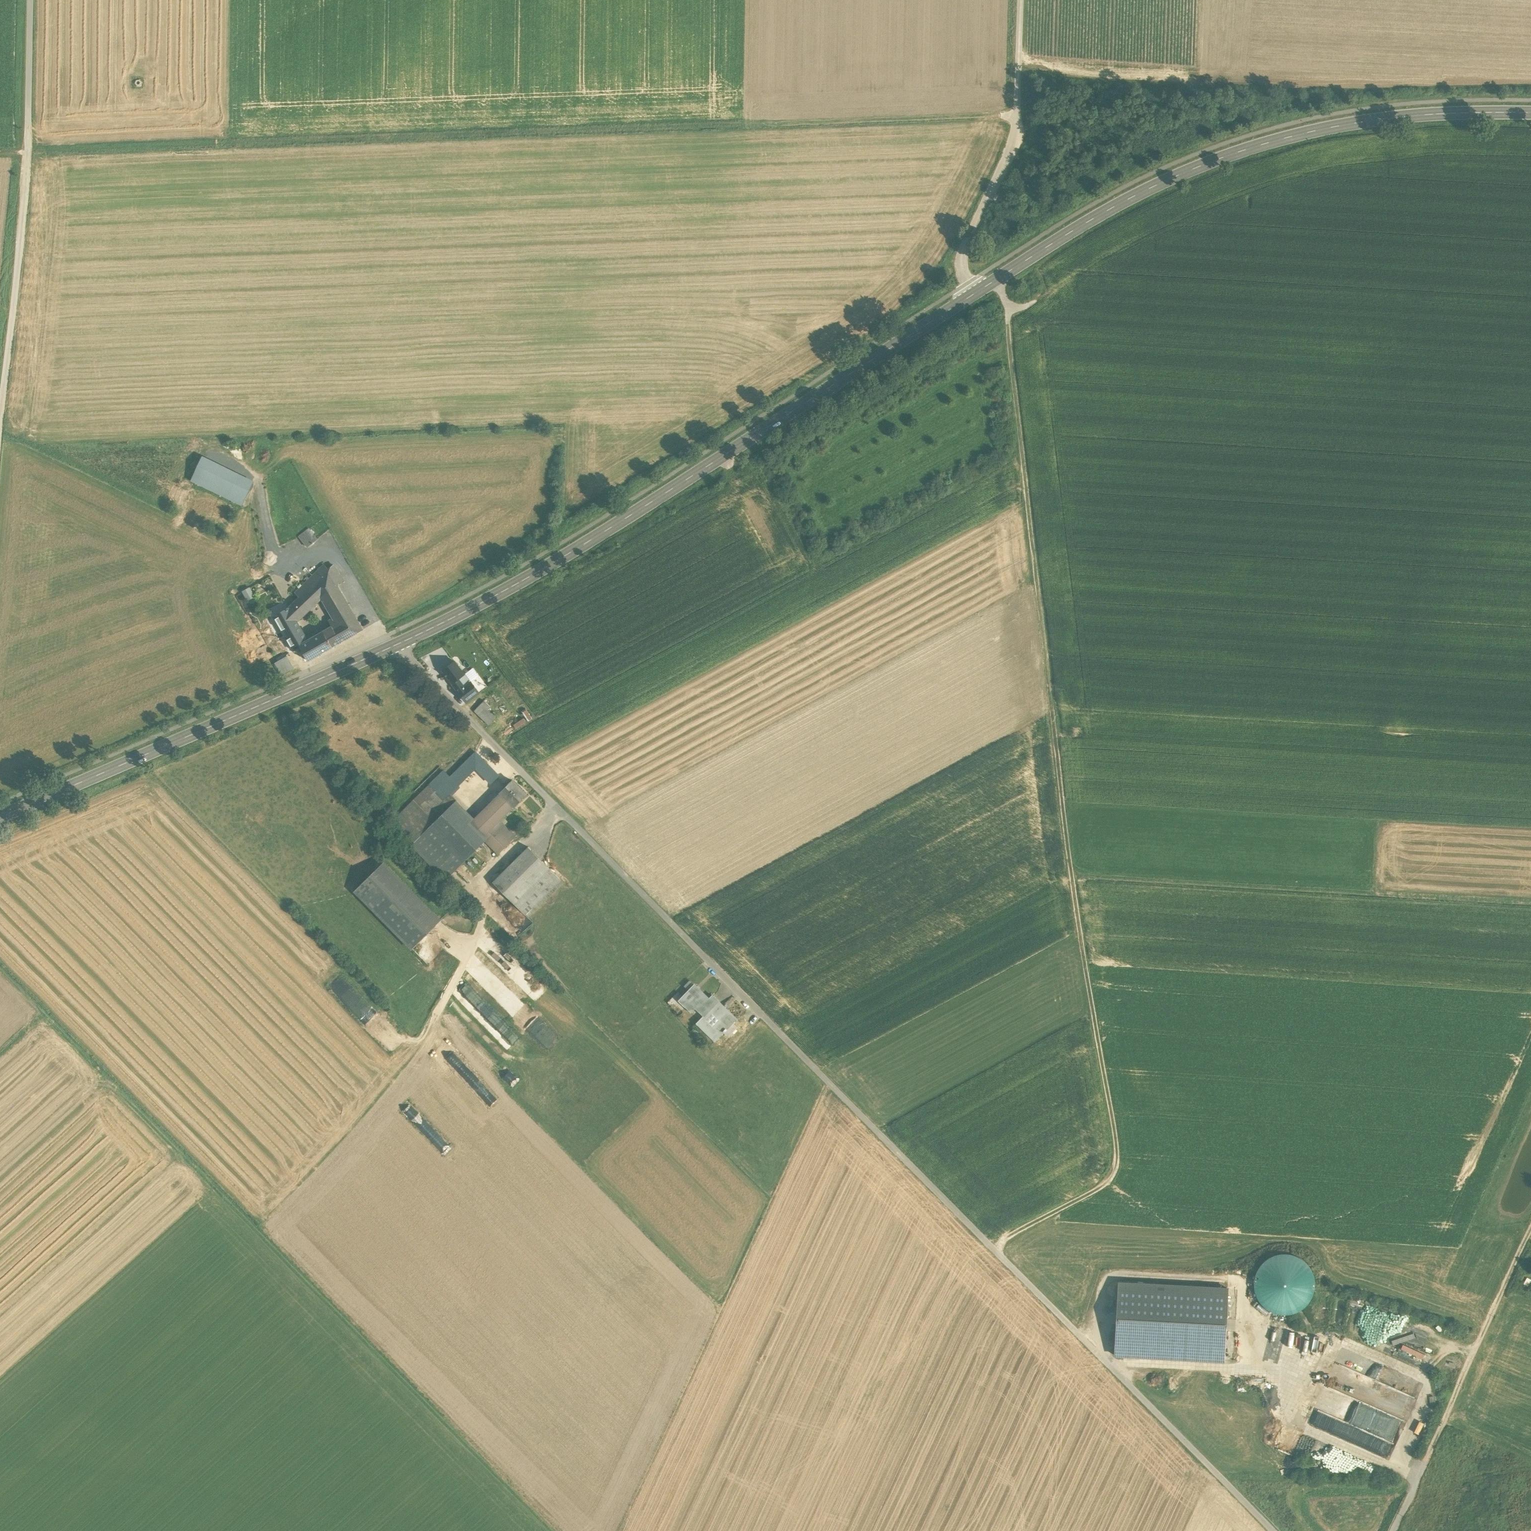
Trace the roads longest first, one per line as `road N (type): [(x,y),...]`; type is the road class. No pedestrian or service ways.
road 1 (secondary): [(0,817),(512,587),(1156,186),(1326,128),(1530,113)]
road 2 (track): [(0,153),(1017,115)]
road 3 (track): [(991,1247),(1101,1188),(1116,1167),(1073,880),(1009,337)]
road 4 (track): [(0,971),(554,1530)]
road 5 (track): [(1530,903),(1073,880)]
road 6 (track): [(0,424),(28,147),(30,0)]
road 7 (track): [(1530,1229),(1394,1530)]
road 8 (track): [(1021,0),(1018,125),(965,248),(971,296)]

